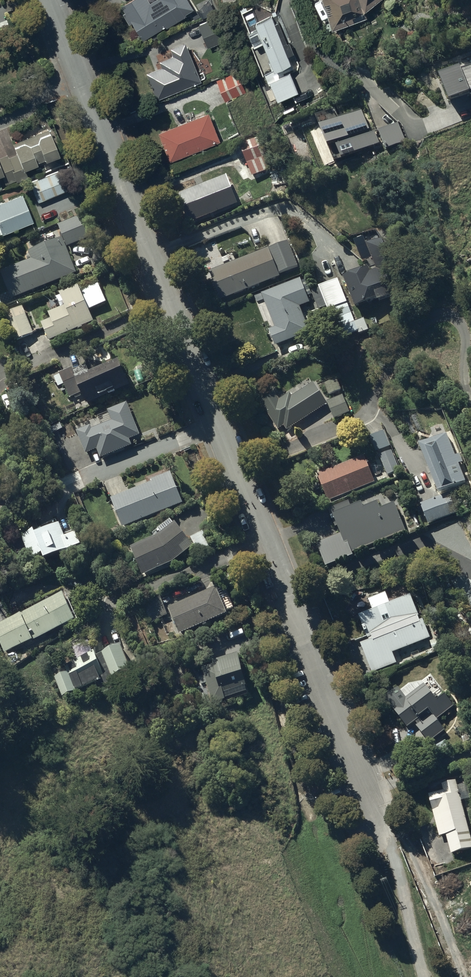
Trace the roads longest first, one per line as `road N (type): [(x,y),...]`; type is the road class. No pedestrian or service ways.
road 1 (residential): [(51,0),(383,842)]
road 2 (track): [(383,842),(438,976)]

